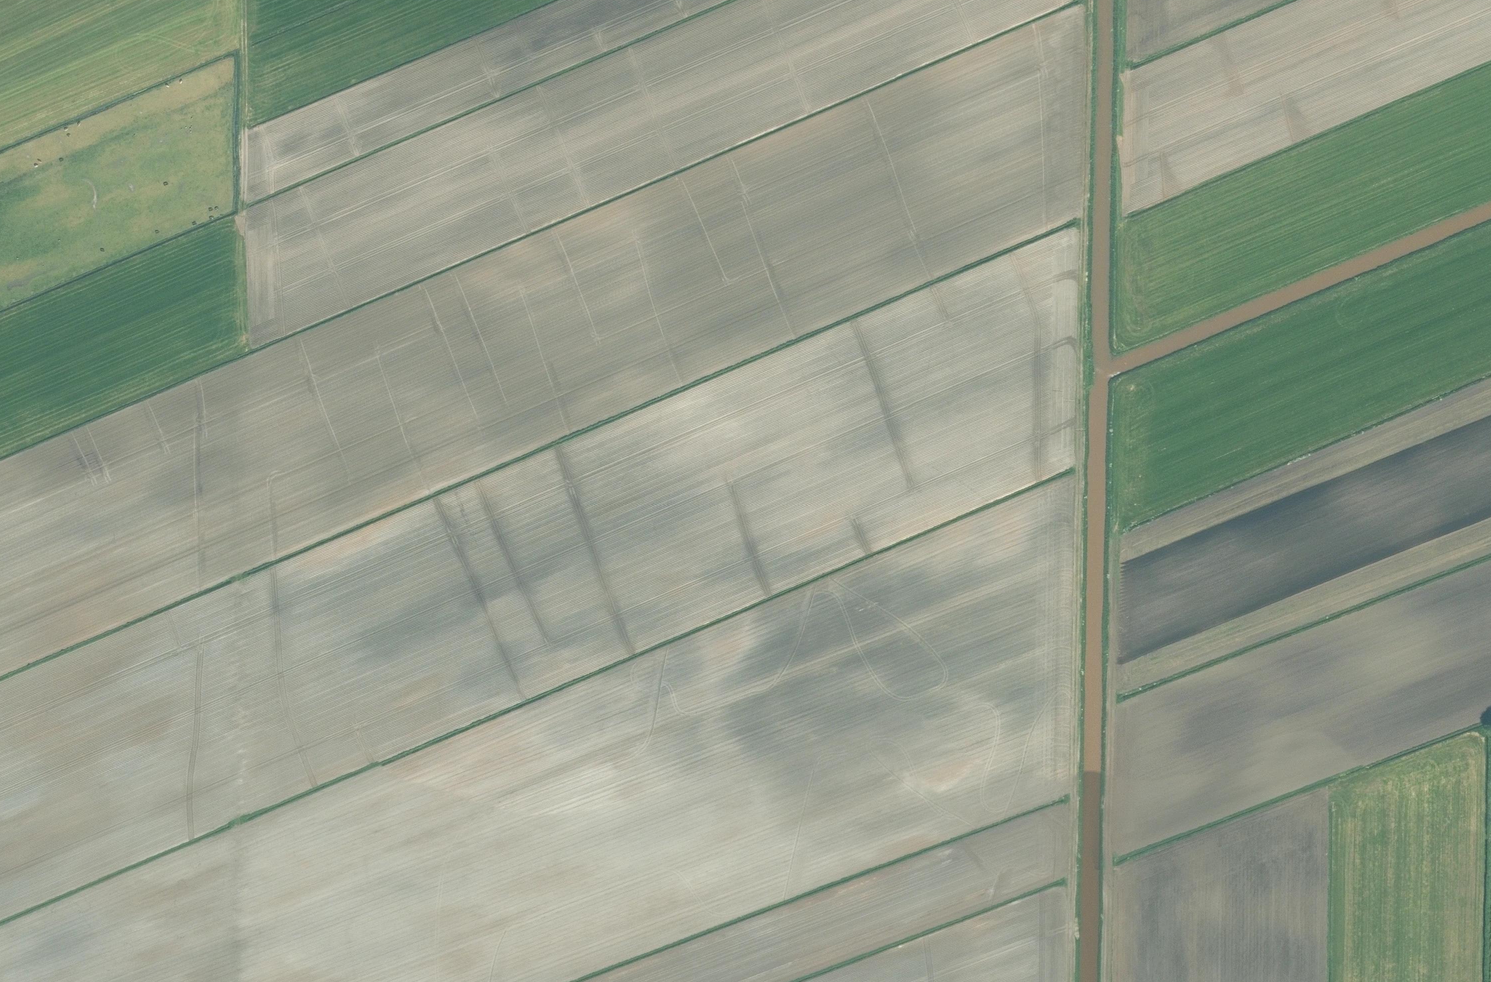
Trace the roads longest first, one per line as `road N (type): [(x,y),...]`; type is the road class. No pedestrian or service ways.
road 1 (track): [(1070,981),(1088,0)]

